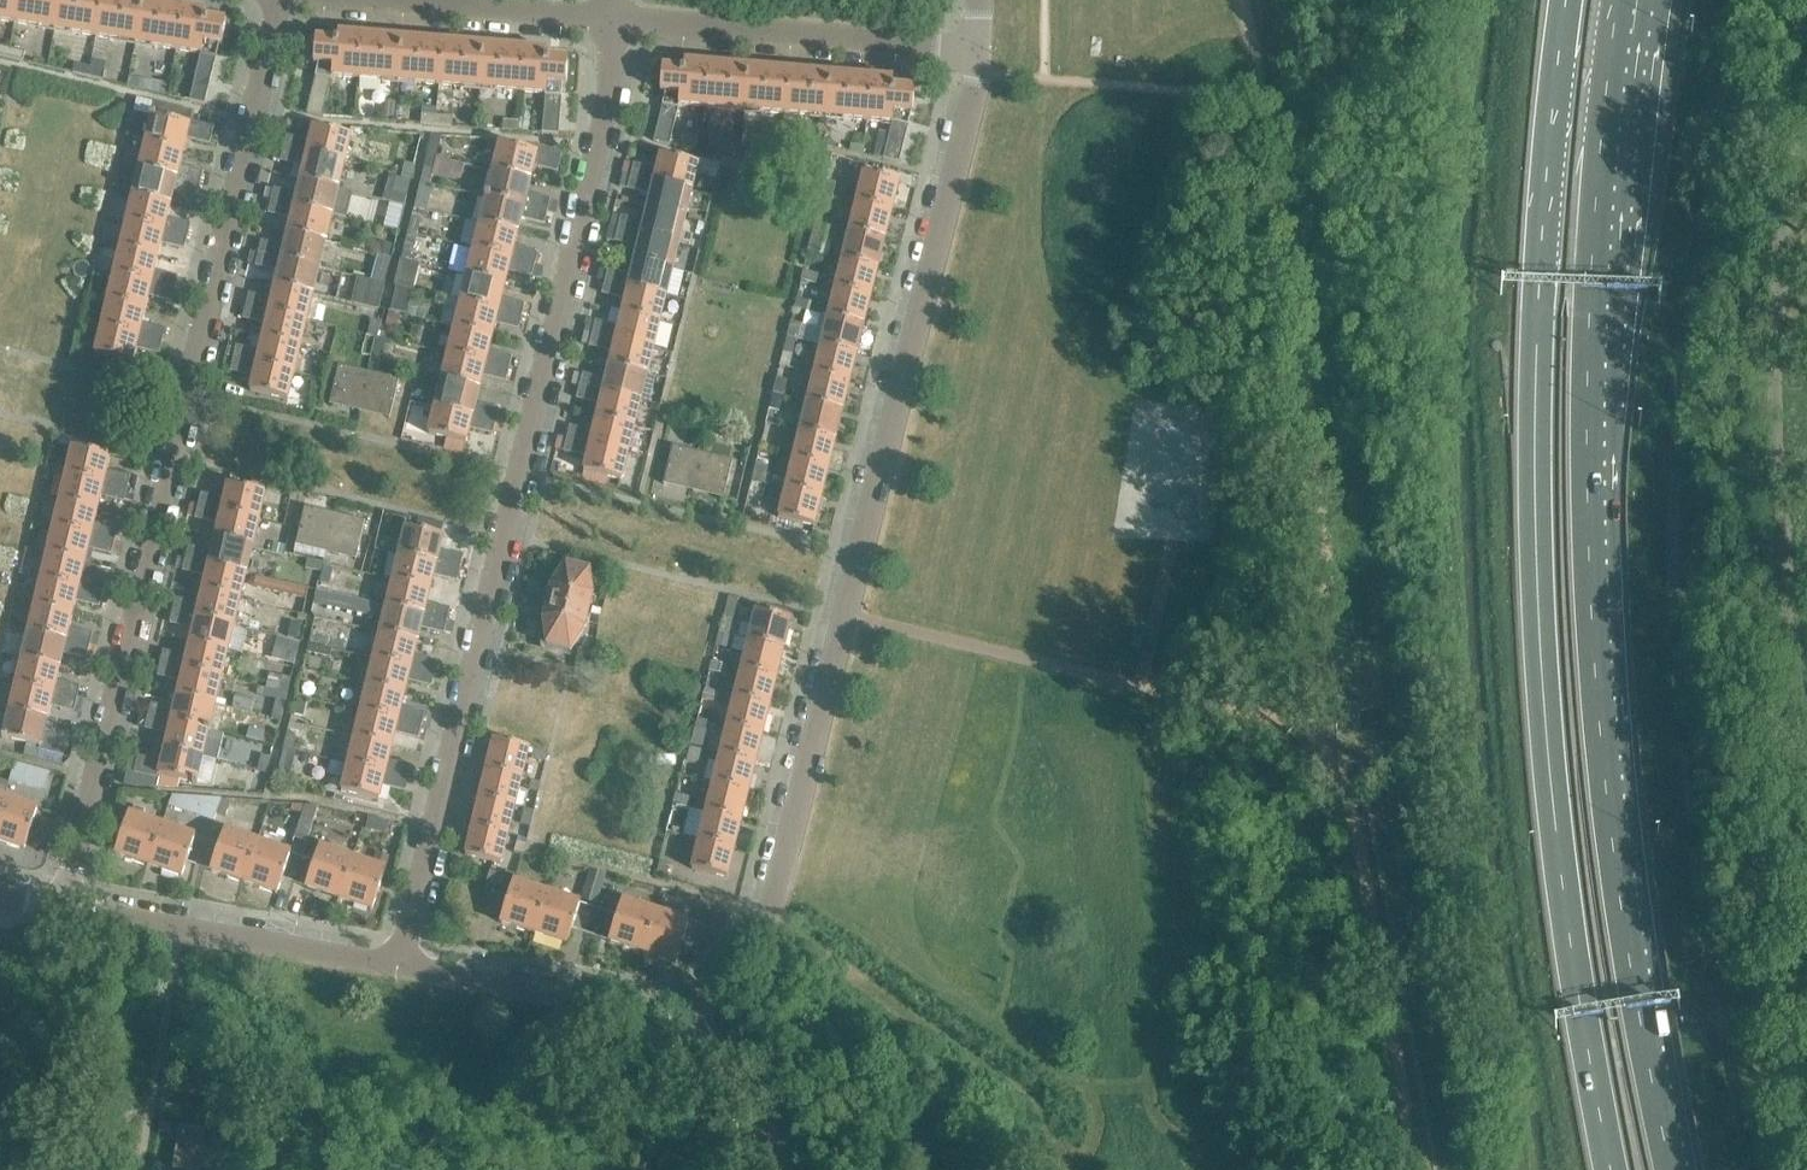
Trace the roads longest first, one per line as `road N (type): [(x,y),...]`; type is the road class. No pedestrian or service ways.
road 1 (motorway): [(1671,1169),(1613,847),(1585,532),(1592,268),(1618,0)]
road 2 (residential): [(699,1001),(774,903),(971,101),(976,48)]
road 3 (residential): [(397,968),(598,155),(611,16)]
road 4 (residential): [(67,906),(280,0)]
road 5 (motorway): [(1539,283),(1532,433),(1542,707),(1558,860),(1611,1169)]
road 6 (residential): [(976,48),(611,16)]
road 7 (residential): [(397,968),(67,906)]
road 8 (residential): [(699,1001),(670,1011),(397,968)]
road 9 (motorway): [(1539,283),(1553,197),(1613,0)]
road 10 (motorway): [(1566,0),(1539,283)]
road 11 (residential): [(611,16),(390,0)]

